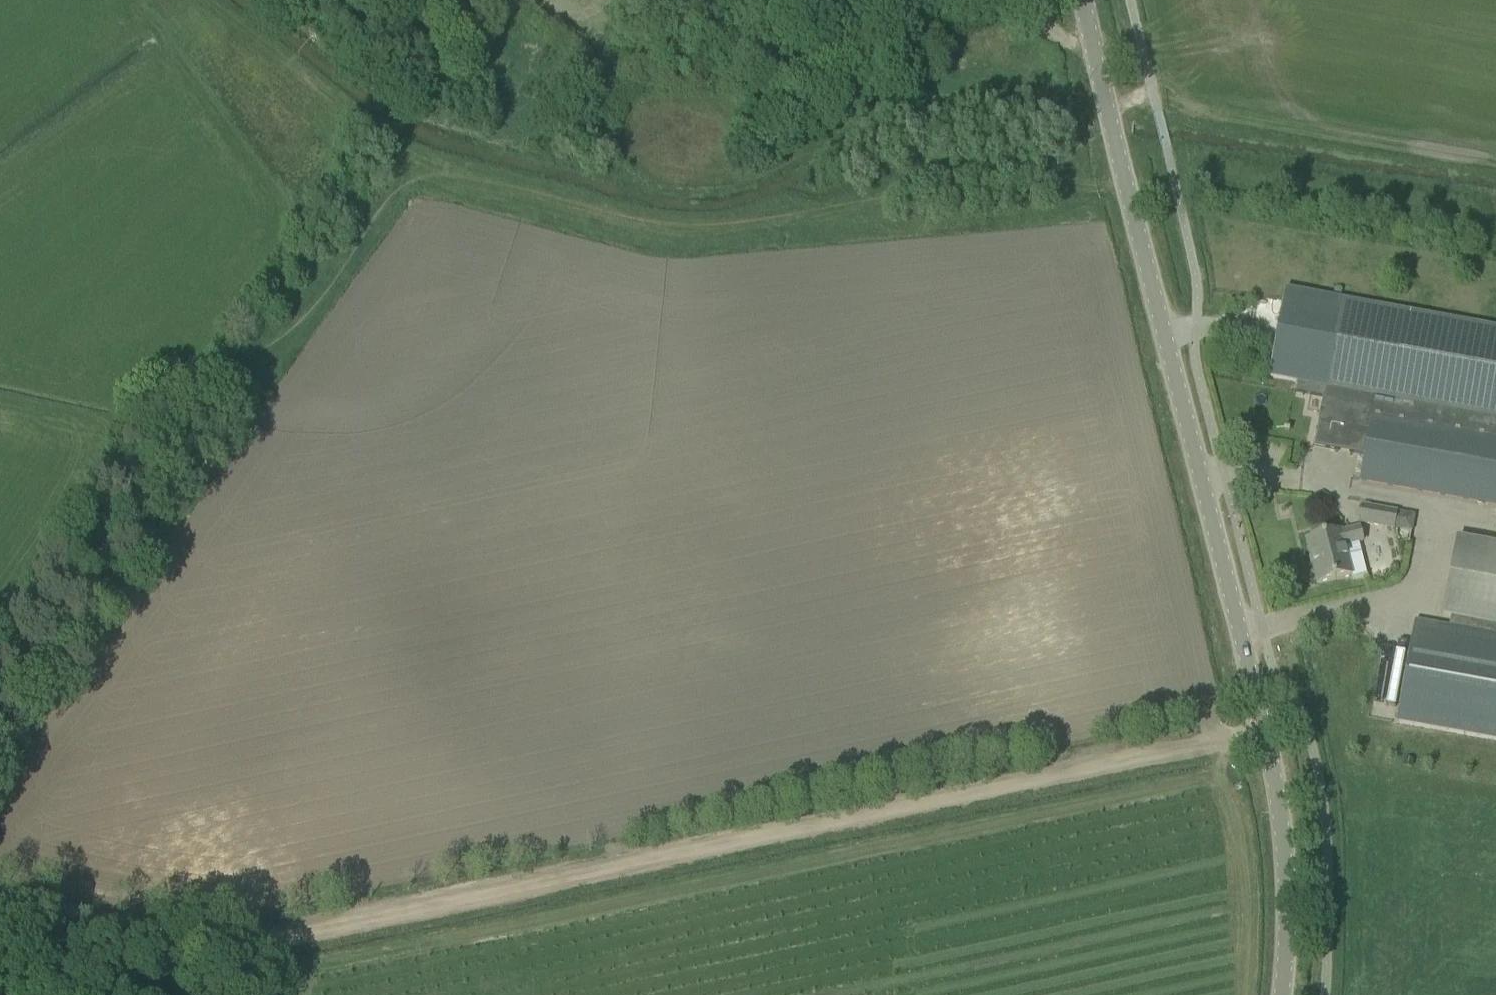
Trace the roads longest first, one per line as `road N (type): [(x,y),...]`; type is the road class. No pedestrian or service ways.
road 1 (track): [(0,898),(182,939),(304,939),(470,896),(1266,734)]
road 2 (tertiary): [(1289,994),(1292,926),(1266,734),(1085,0)]

